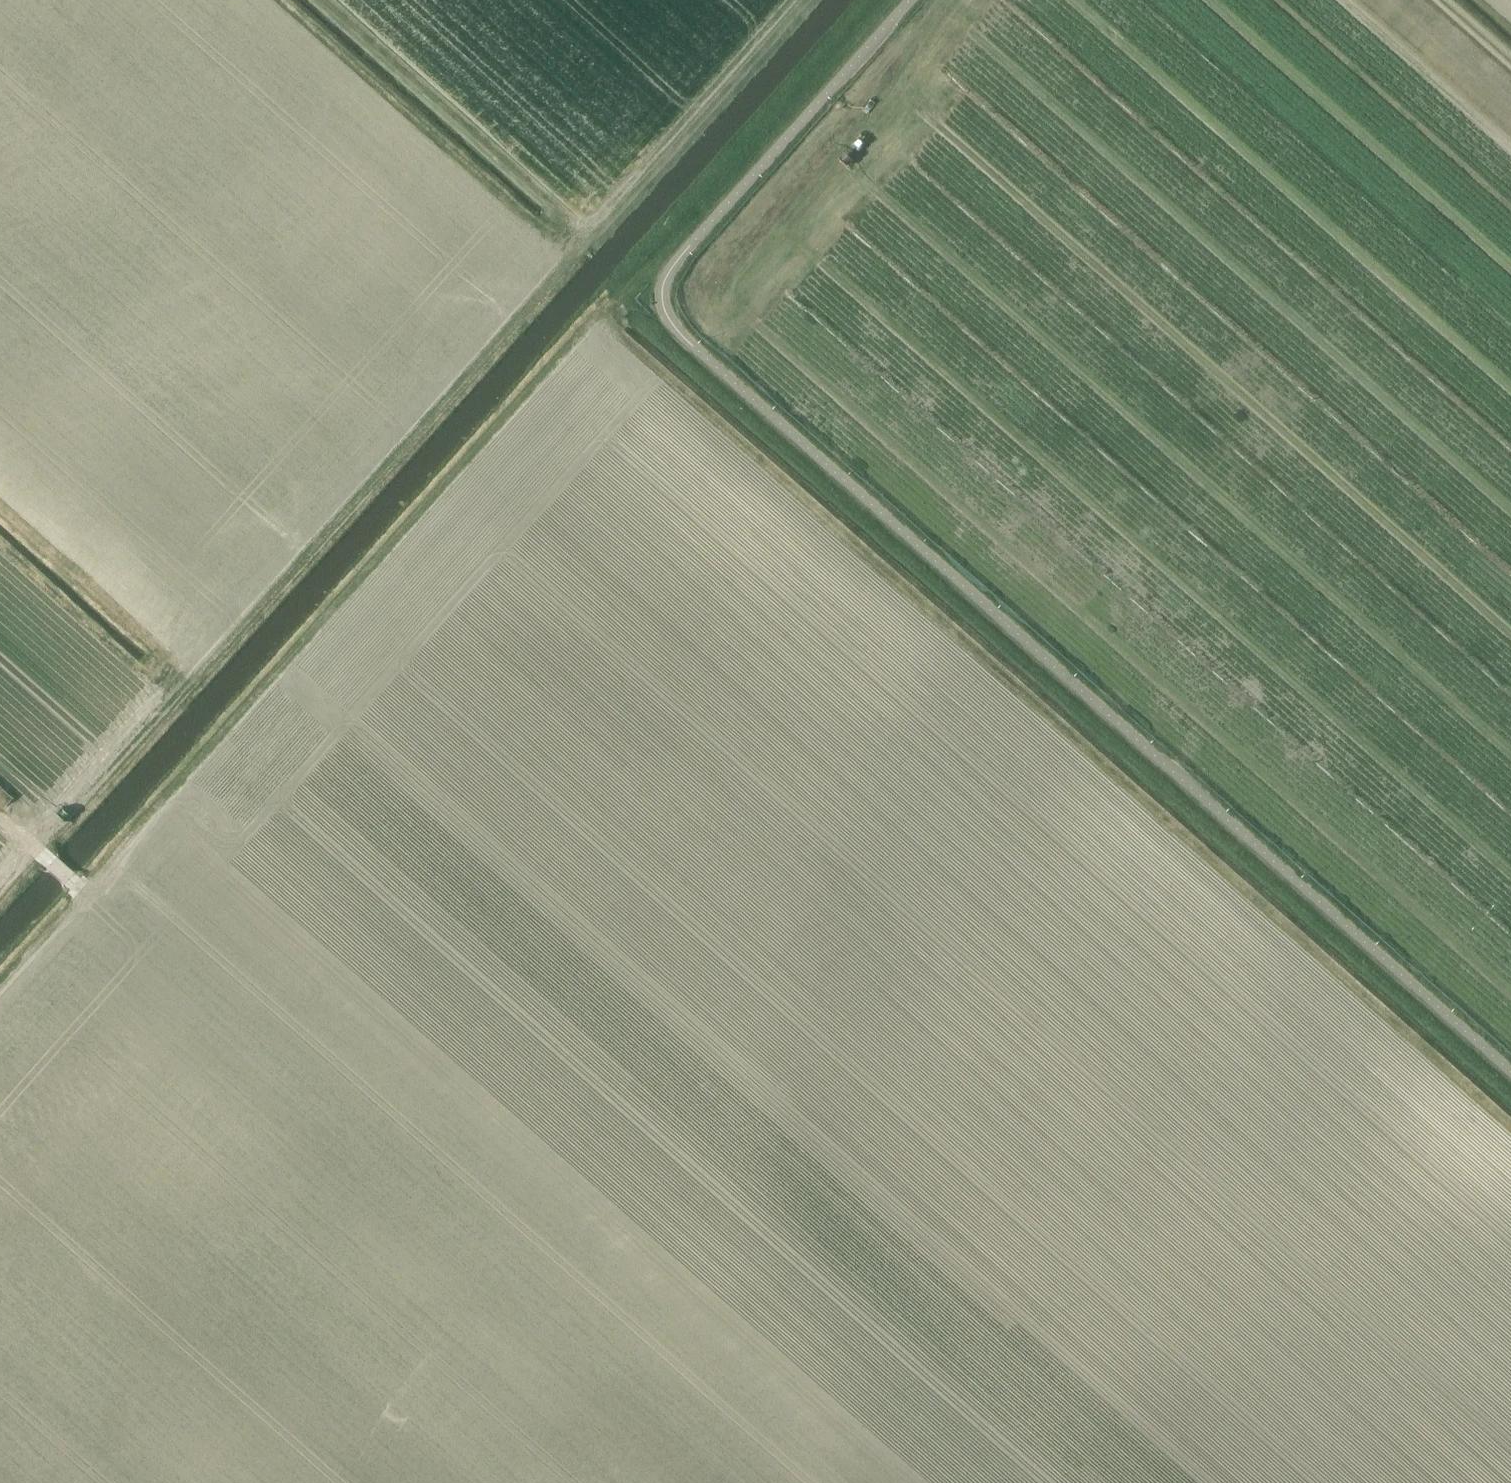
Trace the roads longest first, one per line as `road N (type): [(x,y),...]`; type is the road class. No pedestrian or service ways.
road 1 (track): [(83,890),(601,311),(674,261)]
road 2 (track): [(0,814),(83,890),(0,986)]

